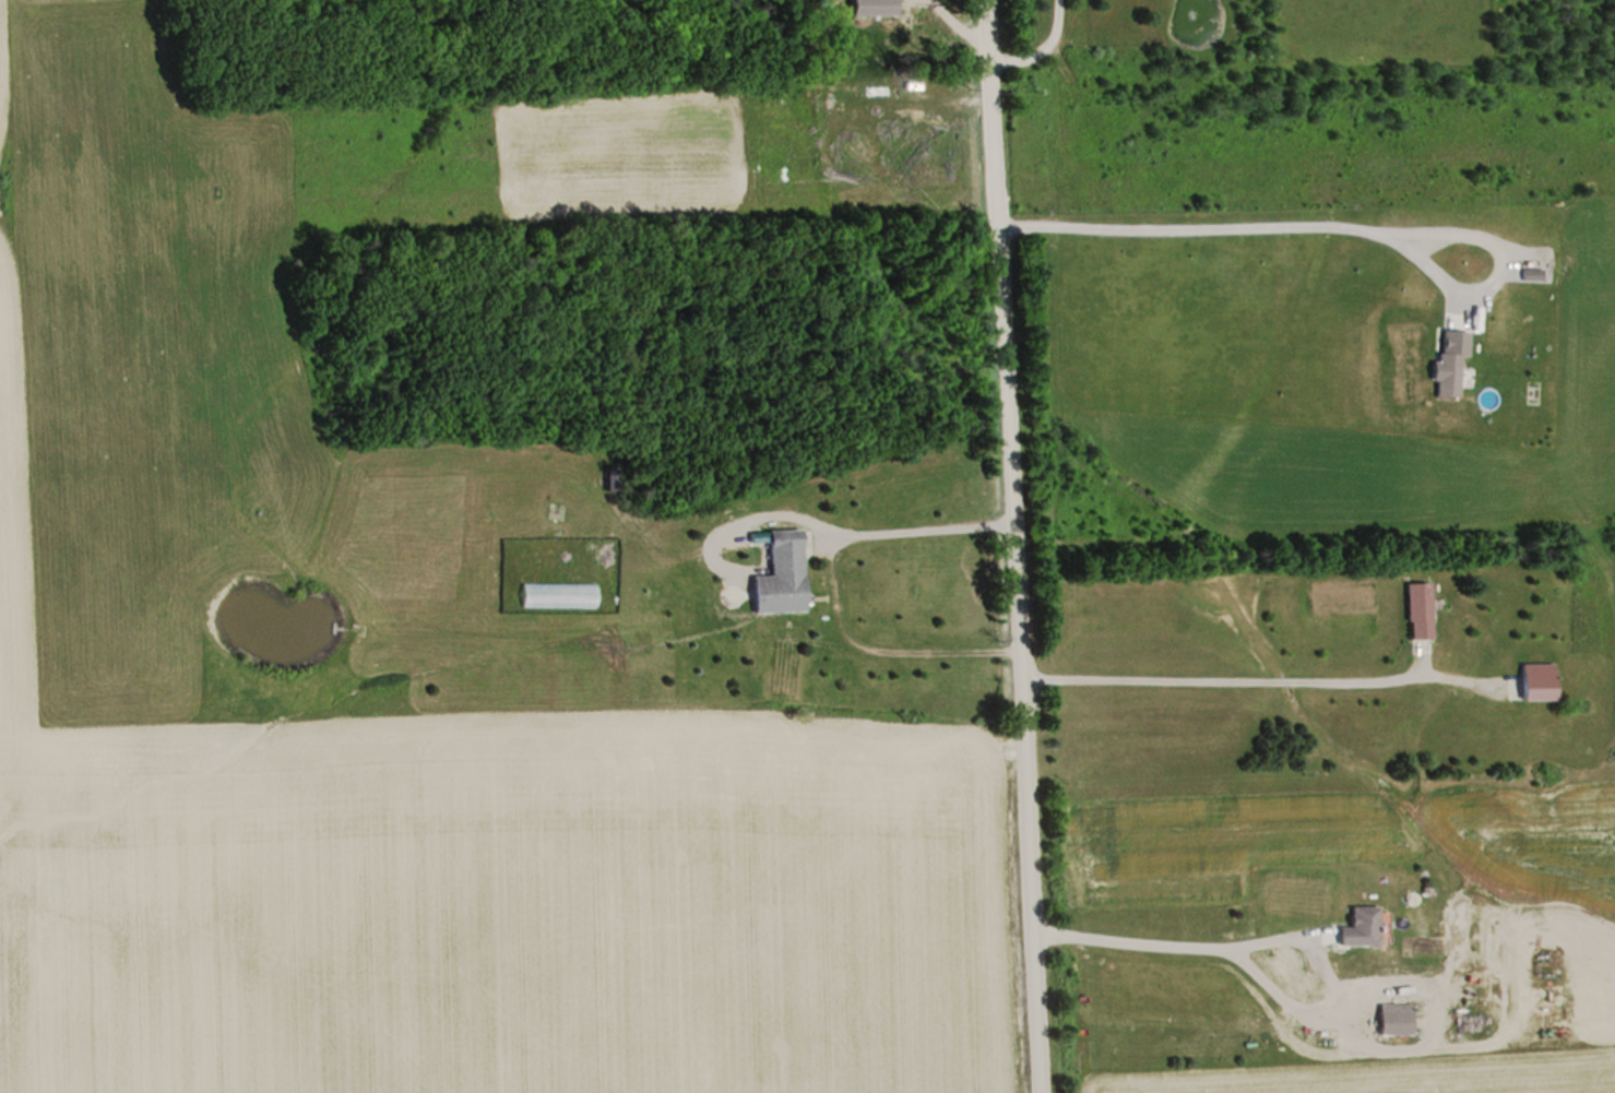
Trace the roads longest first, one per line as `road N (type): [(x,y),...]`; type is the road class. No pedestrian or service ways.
road 1 (residential): [(1036,1092),(981,0)]

